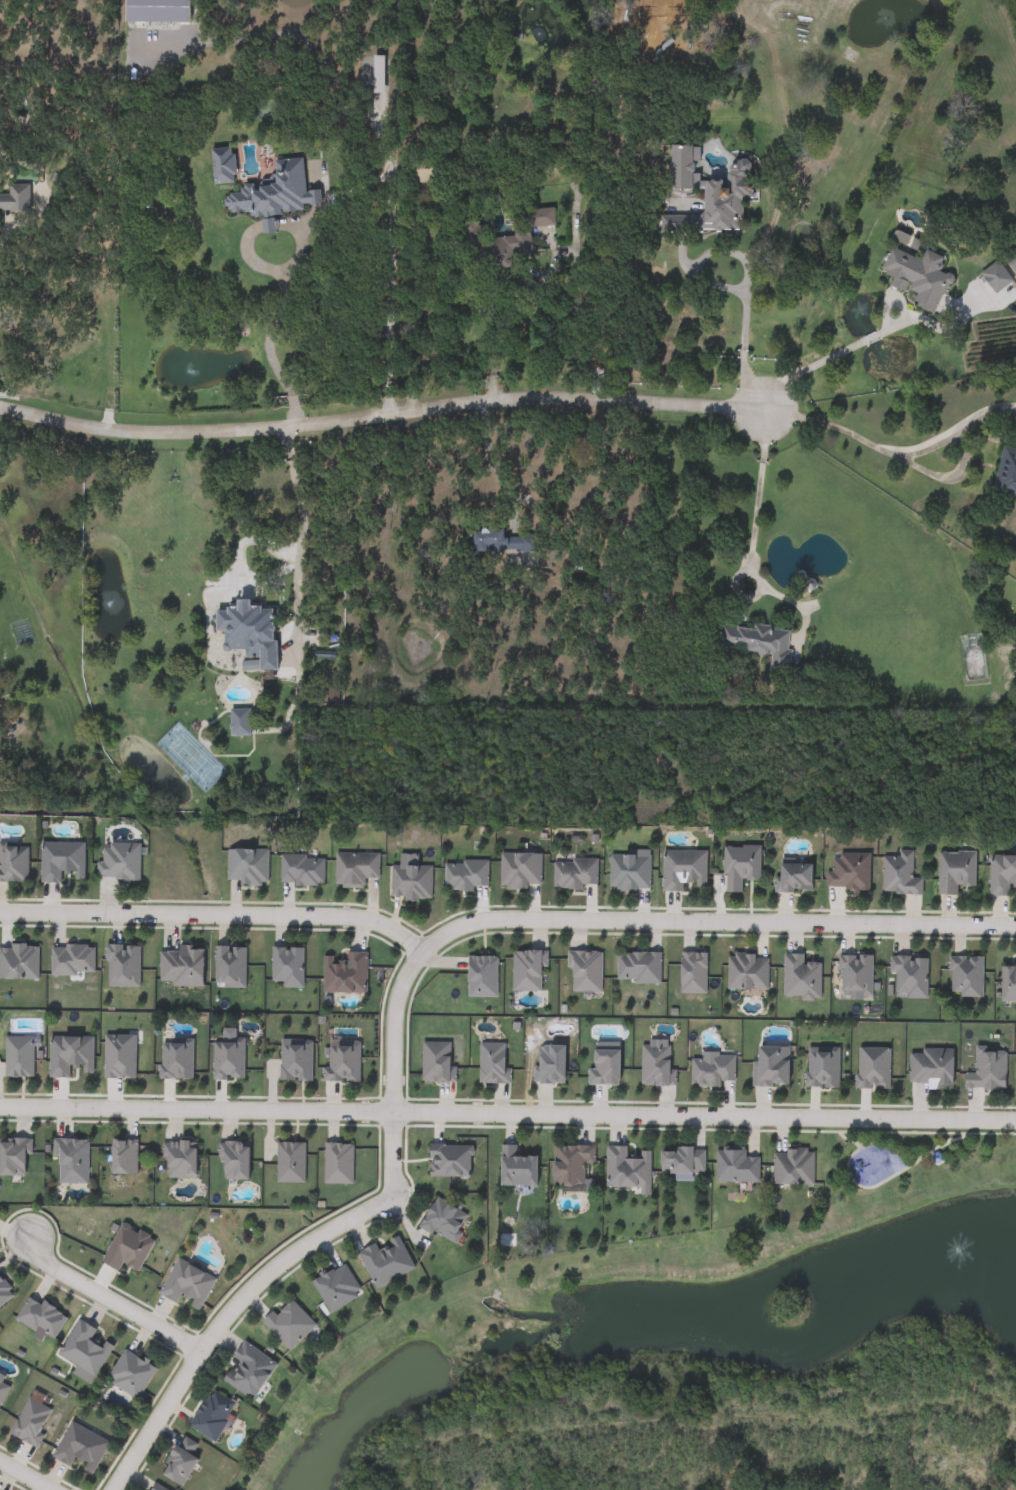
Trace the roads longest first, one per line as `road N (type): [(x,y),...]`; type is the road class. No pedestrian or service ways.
road 1 (residential): [(1015,924),(502,917),(439,936),(399,990),(393,1198),(286,1254),(240,1298),(110,1489)]
road 2 (residential): [(1015,1118),(0,1104)]
road 3 (residential): [(0,411),(100,432),(196,435),(522,402),(765,412)]
road 4 (residential): [(421,951),(391,929),(348,915),(0,910)]
road 5 (residential): [(199,1350),(56,1269),(31,1237)]

